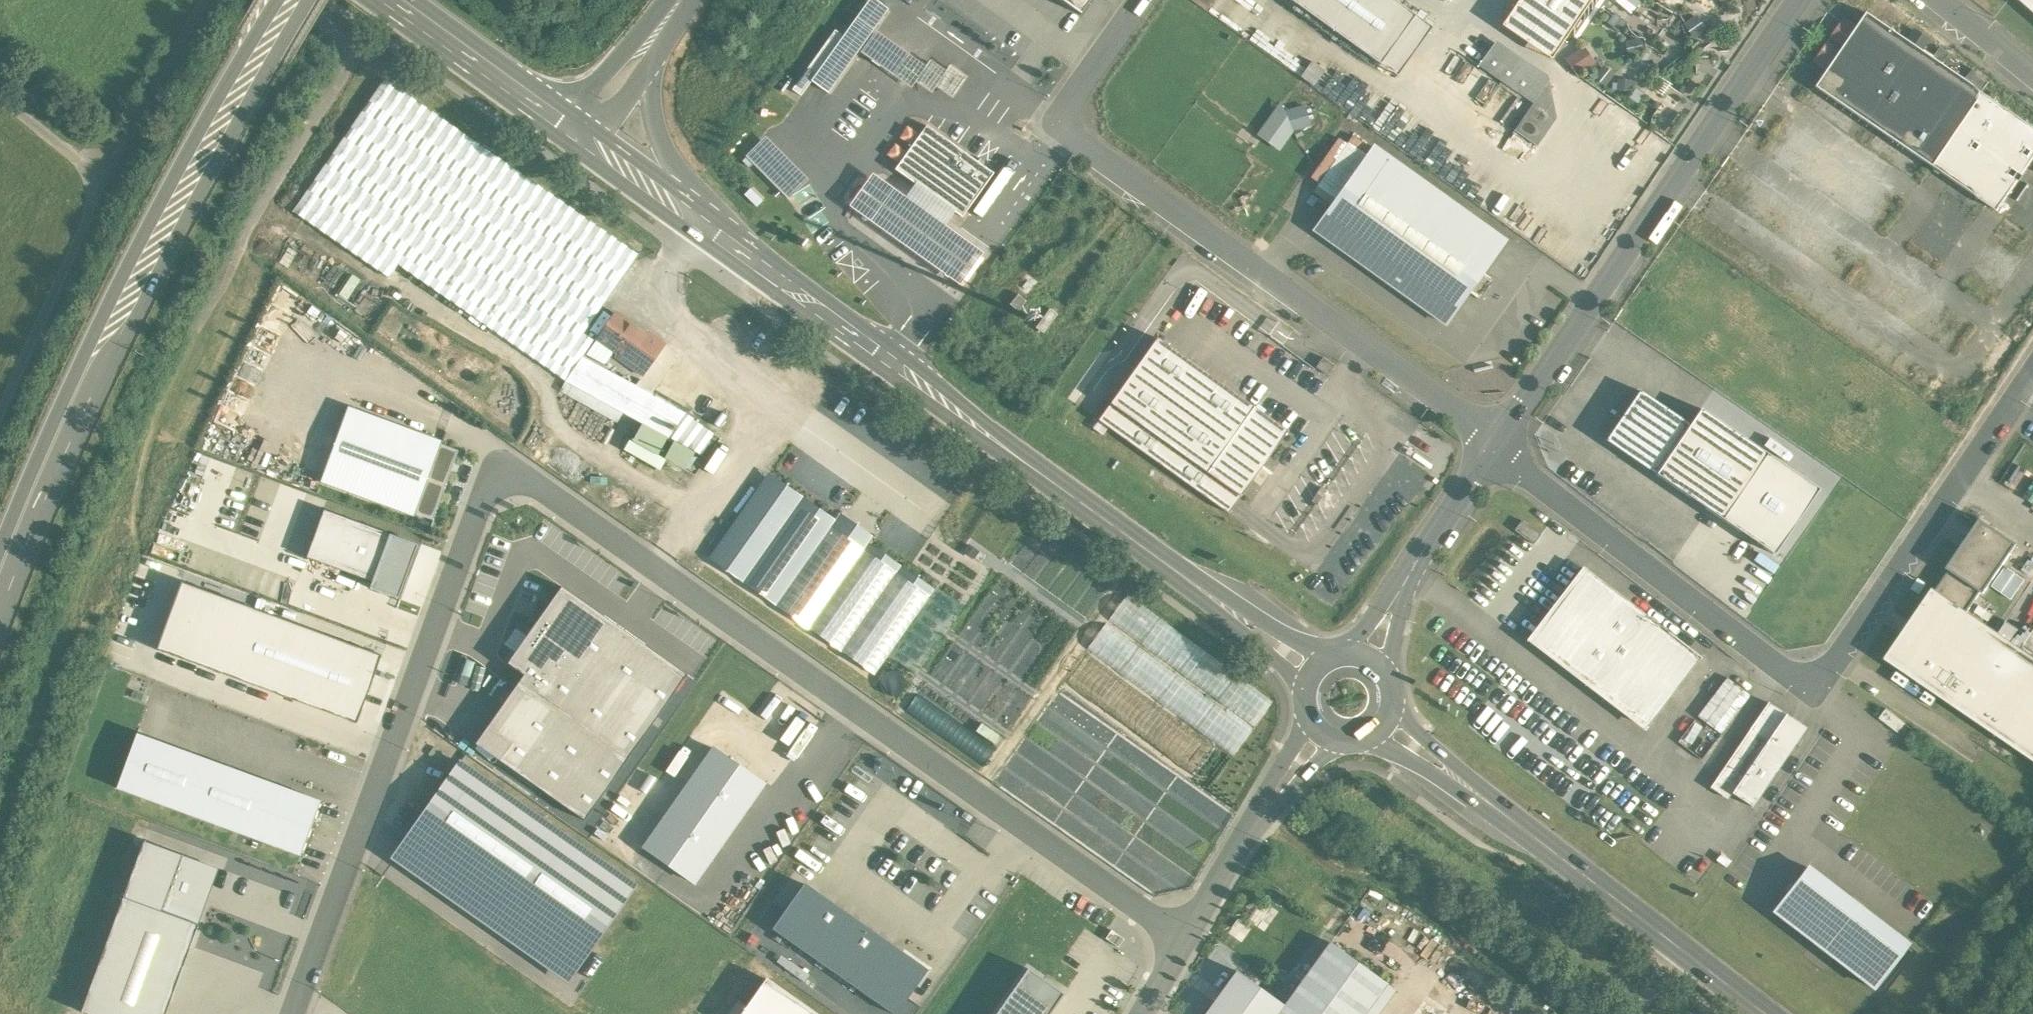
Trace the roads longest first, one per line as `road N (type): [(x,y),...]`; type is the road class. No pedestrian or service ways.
road 1 (residential): [(1182,938),(521,477),(499,480),(477,511),(297,1013)]
road 2 (residential): [(1141,0),(1061,115),(1062,126),(1491,446)]
road 3 (trunk): [(0,590),(141,271),(288,0)]
road 4 (secondary): [(1211,598),(698,222)]
road 5 (track): [(0,809),(160,412),(234,267)]
road 6 (unclassified): [(1788,0),(1491,446)]
road 7 (unclassified): [(1827,675),(1798,681),(1491,446)]
road 8 (secondary): [(1765,1013),(1452,777)]
road 9 (track): [(1255,818),(1417,900),(1573,1013)]
road 10 (residential): [(2032,375),(1827,675)]
road 11 (track): [(295,0),(339,38),(344,75),(265,198),(234,267)]
road 12 (track): [(0,419),(109,179)]
road 13 (secondary): [(566,125),(391,0)]
road 14 (track): [(109,179),(203,0)]
road 15 (unclassified): [(1491,446),(1398,592)]
road 16 (trunk): [(698,222),(660,141),(651,65)]
road 17 (trunk): [(674,0),(566,125)]
road 18 (secondary): [(698,222),(566,125)]
road 19 (residential): [(1255,818),(1182,938)]
road 20 (track): [(109,179),(0,96)]
road 21 (secondary): [(1323,669),(1247,613),(1211,598)]
road 22 (secondary): [(1211,598),(1234,624),(1314,681)]

